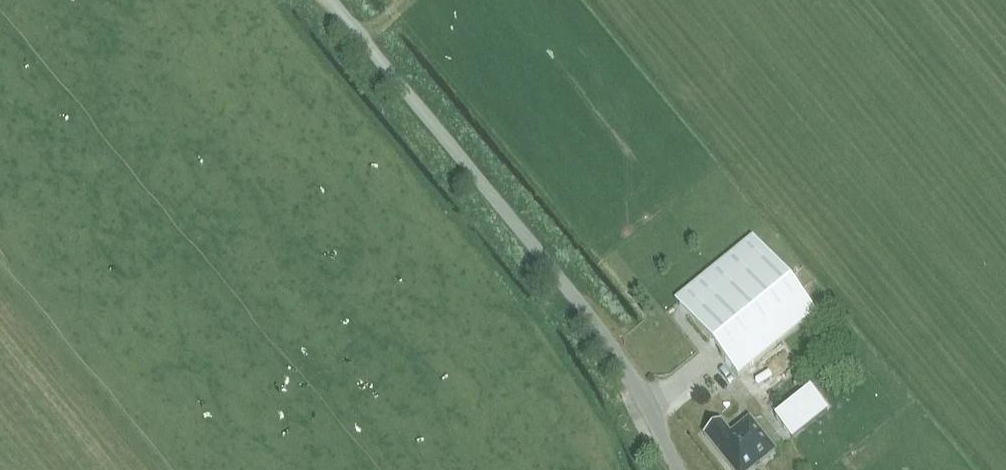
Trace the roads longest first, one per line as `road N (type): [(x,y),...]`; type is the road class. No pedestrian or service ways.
road 1 (unclassified): [(681,469),(625,356),(331,0)]

